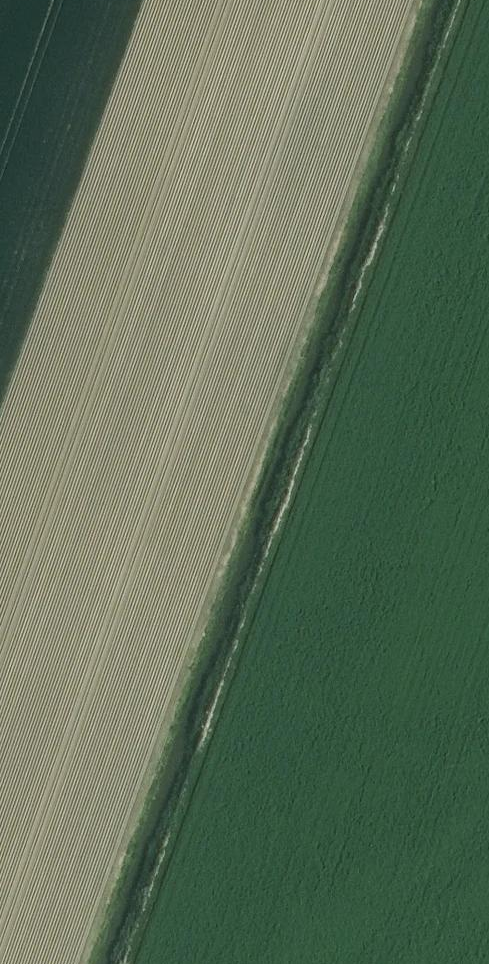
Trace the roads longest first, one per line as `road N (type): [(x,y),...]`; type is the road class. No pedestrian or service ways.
road 1 (track): [(127,963),(465,0)]
road 2 (track): [(423,0),(87,963)]

